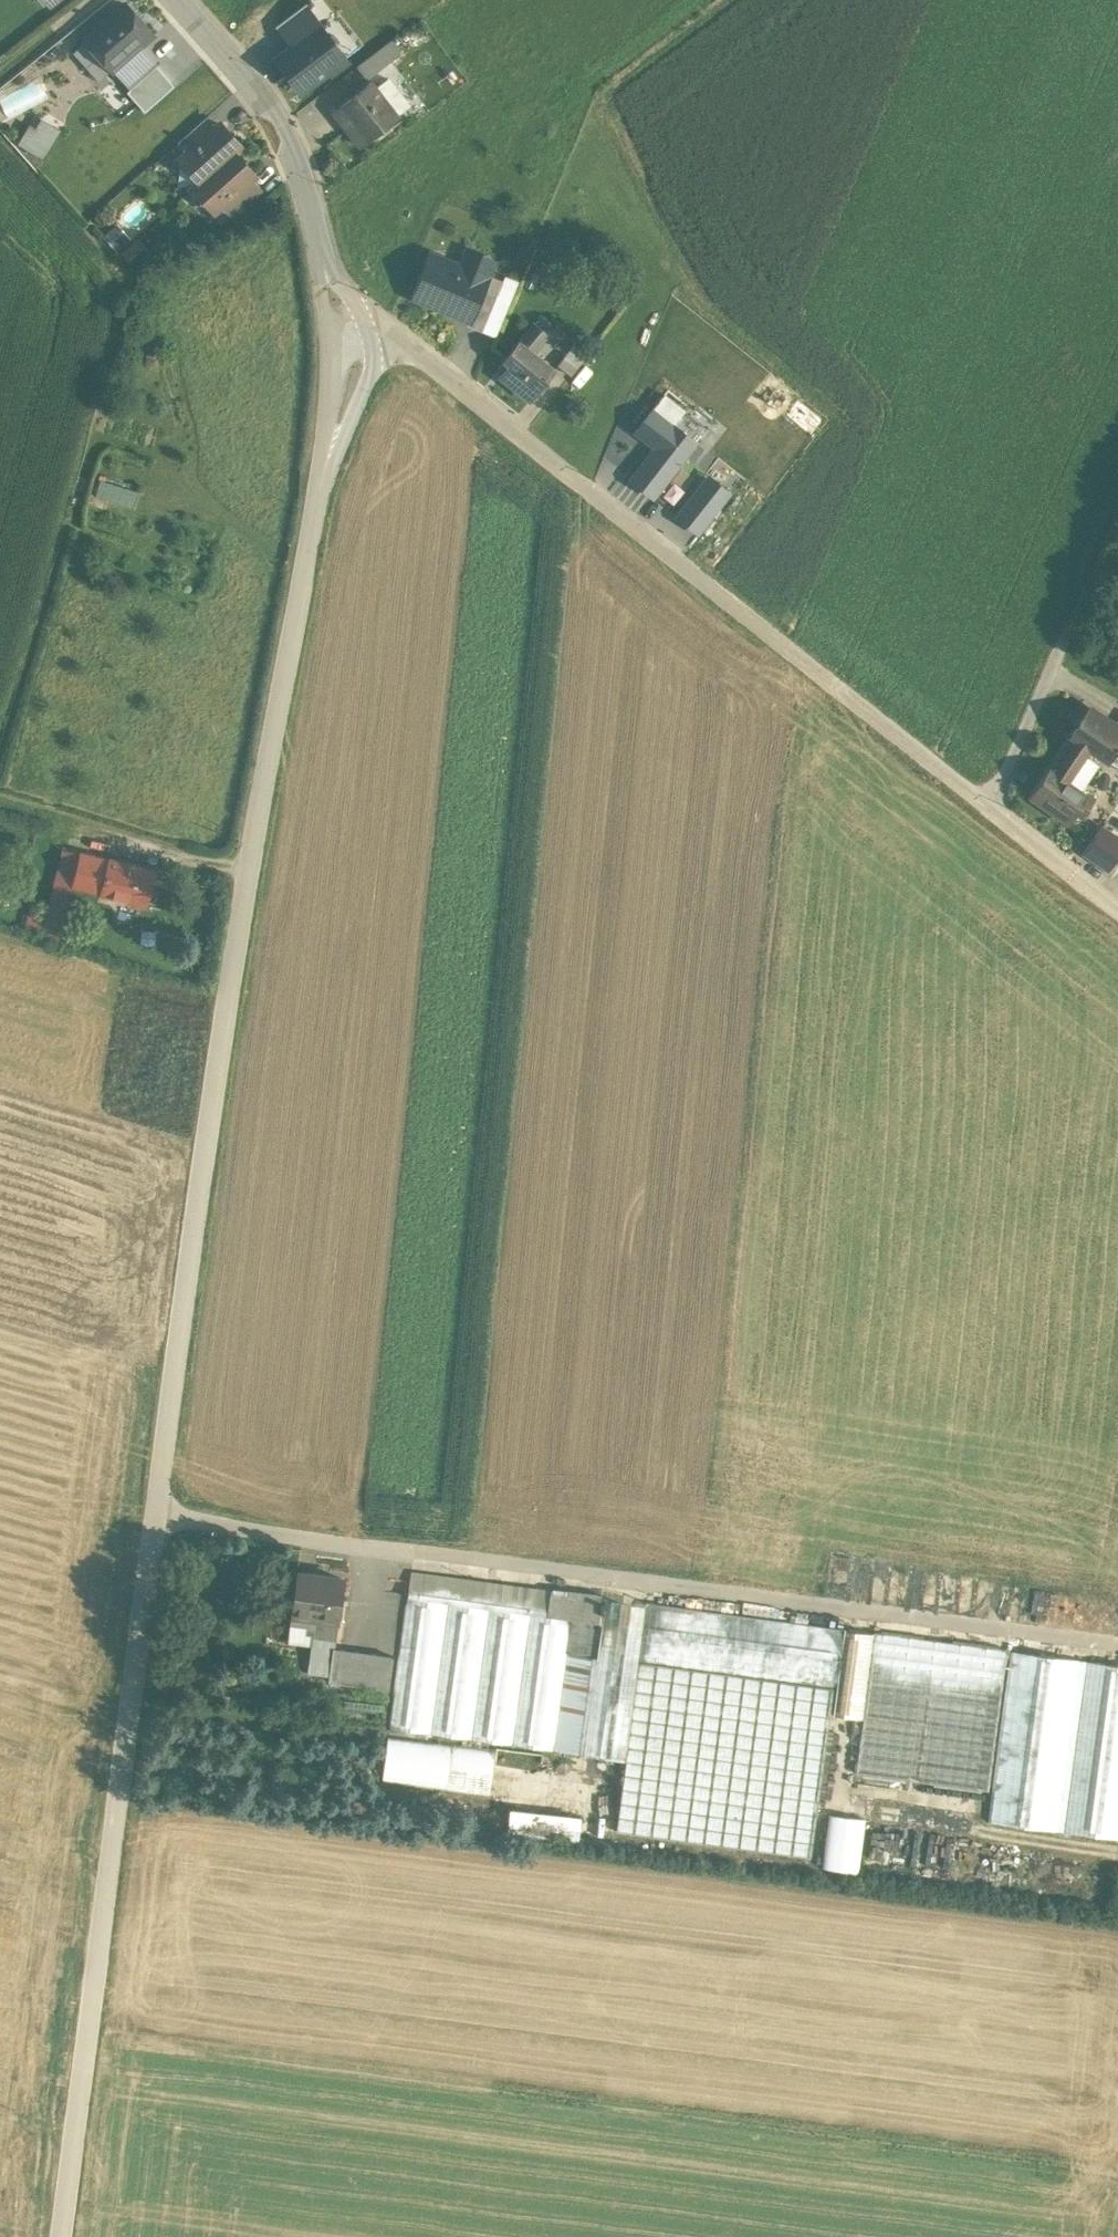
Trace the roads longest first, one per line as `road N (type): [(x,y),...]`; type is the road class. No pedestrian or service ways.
road 1 (tertiary): [(302,569),(190,1209),(53,2236)]
road 2 (residential): [(371,346),(399,345),(1117,912)]
road 3 (tertiary): [(176,0),(276,108),(303,176),(322,265)]
road 4 (tertiary): [(302,569),(371,346)]
road 5 (tertiary): [(329,345),(302,569)]
road 6 (track): [(1117,499),(1057,644)]

